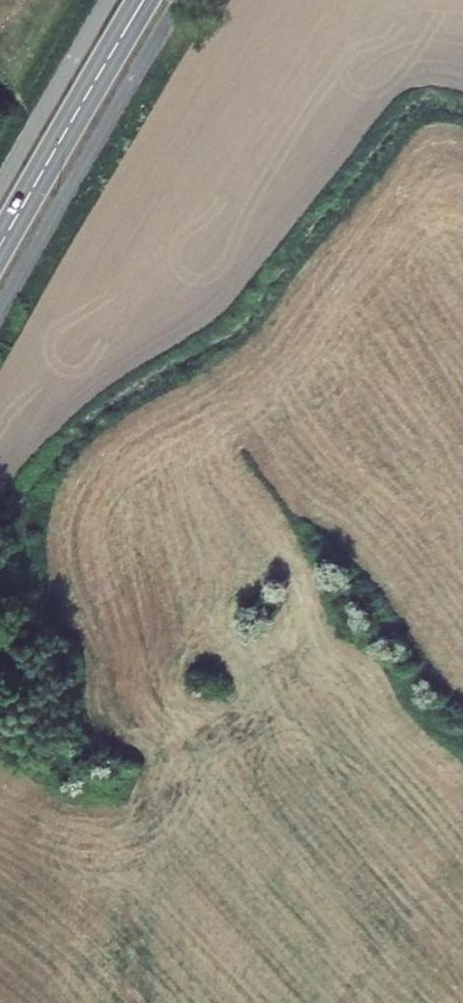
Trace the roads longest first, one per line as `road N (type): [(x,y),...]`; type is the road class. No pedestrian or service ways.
road 1 (primary): [(142,0),(0,245)]

